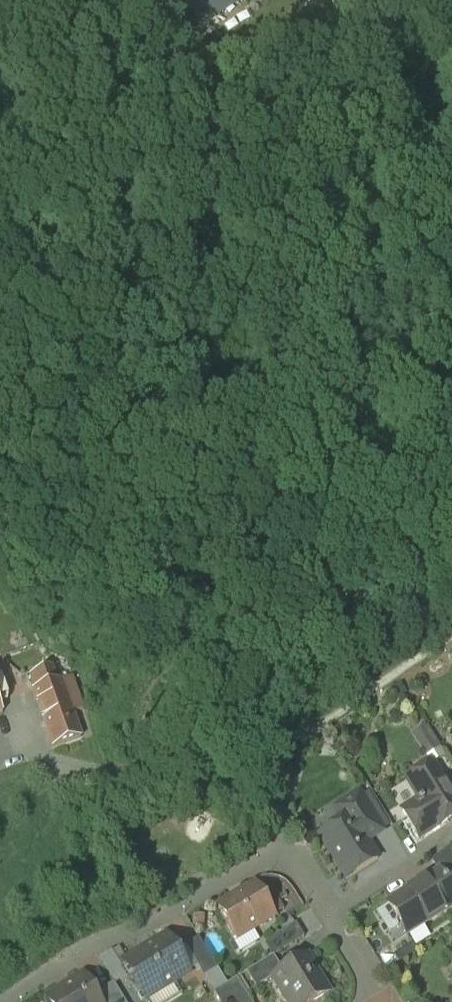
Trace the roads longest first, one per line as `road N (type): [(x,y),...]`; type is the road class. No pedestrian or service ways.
road 1 (residential): [(290,845),(141,929),(89,949),(7,1001)]
road 2 (residential): [(290,845),(251,794),(95,760)]
road 3 (residential): [(381,1001),(290,845)]

